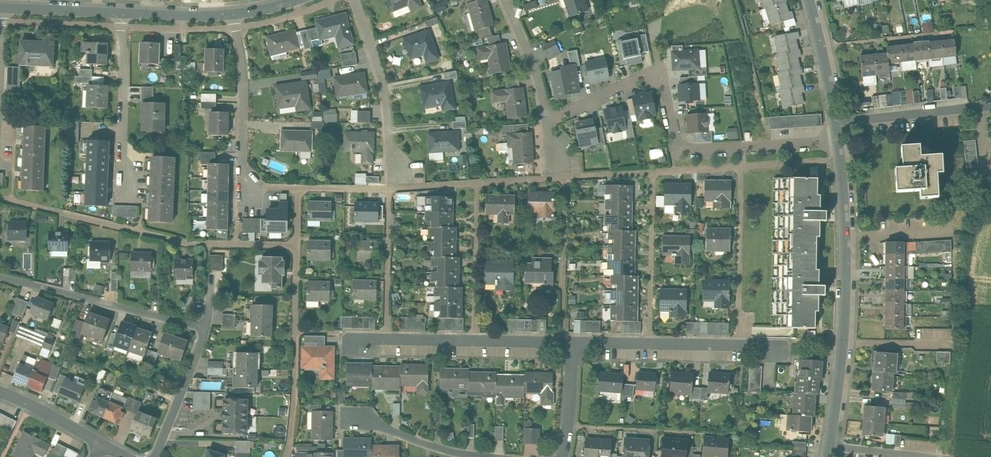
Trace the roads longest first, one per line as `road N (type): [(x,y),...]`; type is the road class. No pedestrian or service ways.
road 1 (residential): [(573,346),(355,342)]
road 2 (residential): [(205,328),(0,278)]
road 3 (residential): [(573,346),(773,352)]
road 4 (residential): [(235,13),(250,199)]
road 5 (residential): [(122,15),(128,199)]
road 6 (residential): [(356,0),(399,172)]
road 7 (residential): [(504,0),(536,74),(555,152)]
road 8 (residential): [(835,122),(988,104)]
road 9 (residential): [(154,456),(205,328)]
road 10 (residential): [(490,456),(358,420)]
road 11 (residential): [(835,122),(811,0)]
road 12 (residential): [(0,6),(122,15)]

